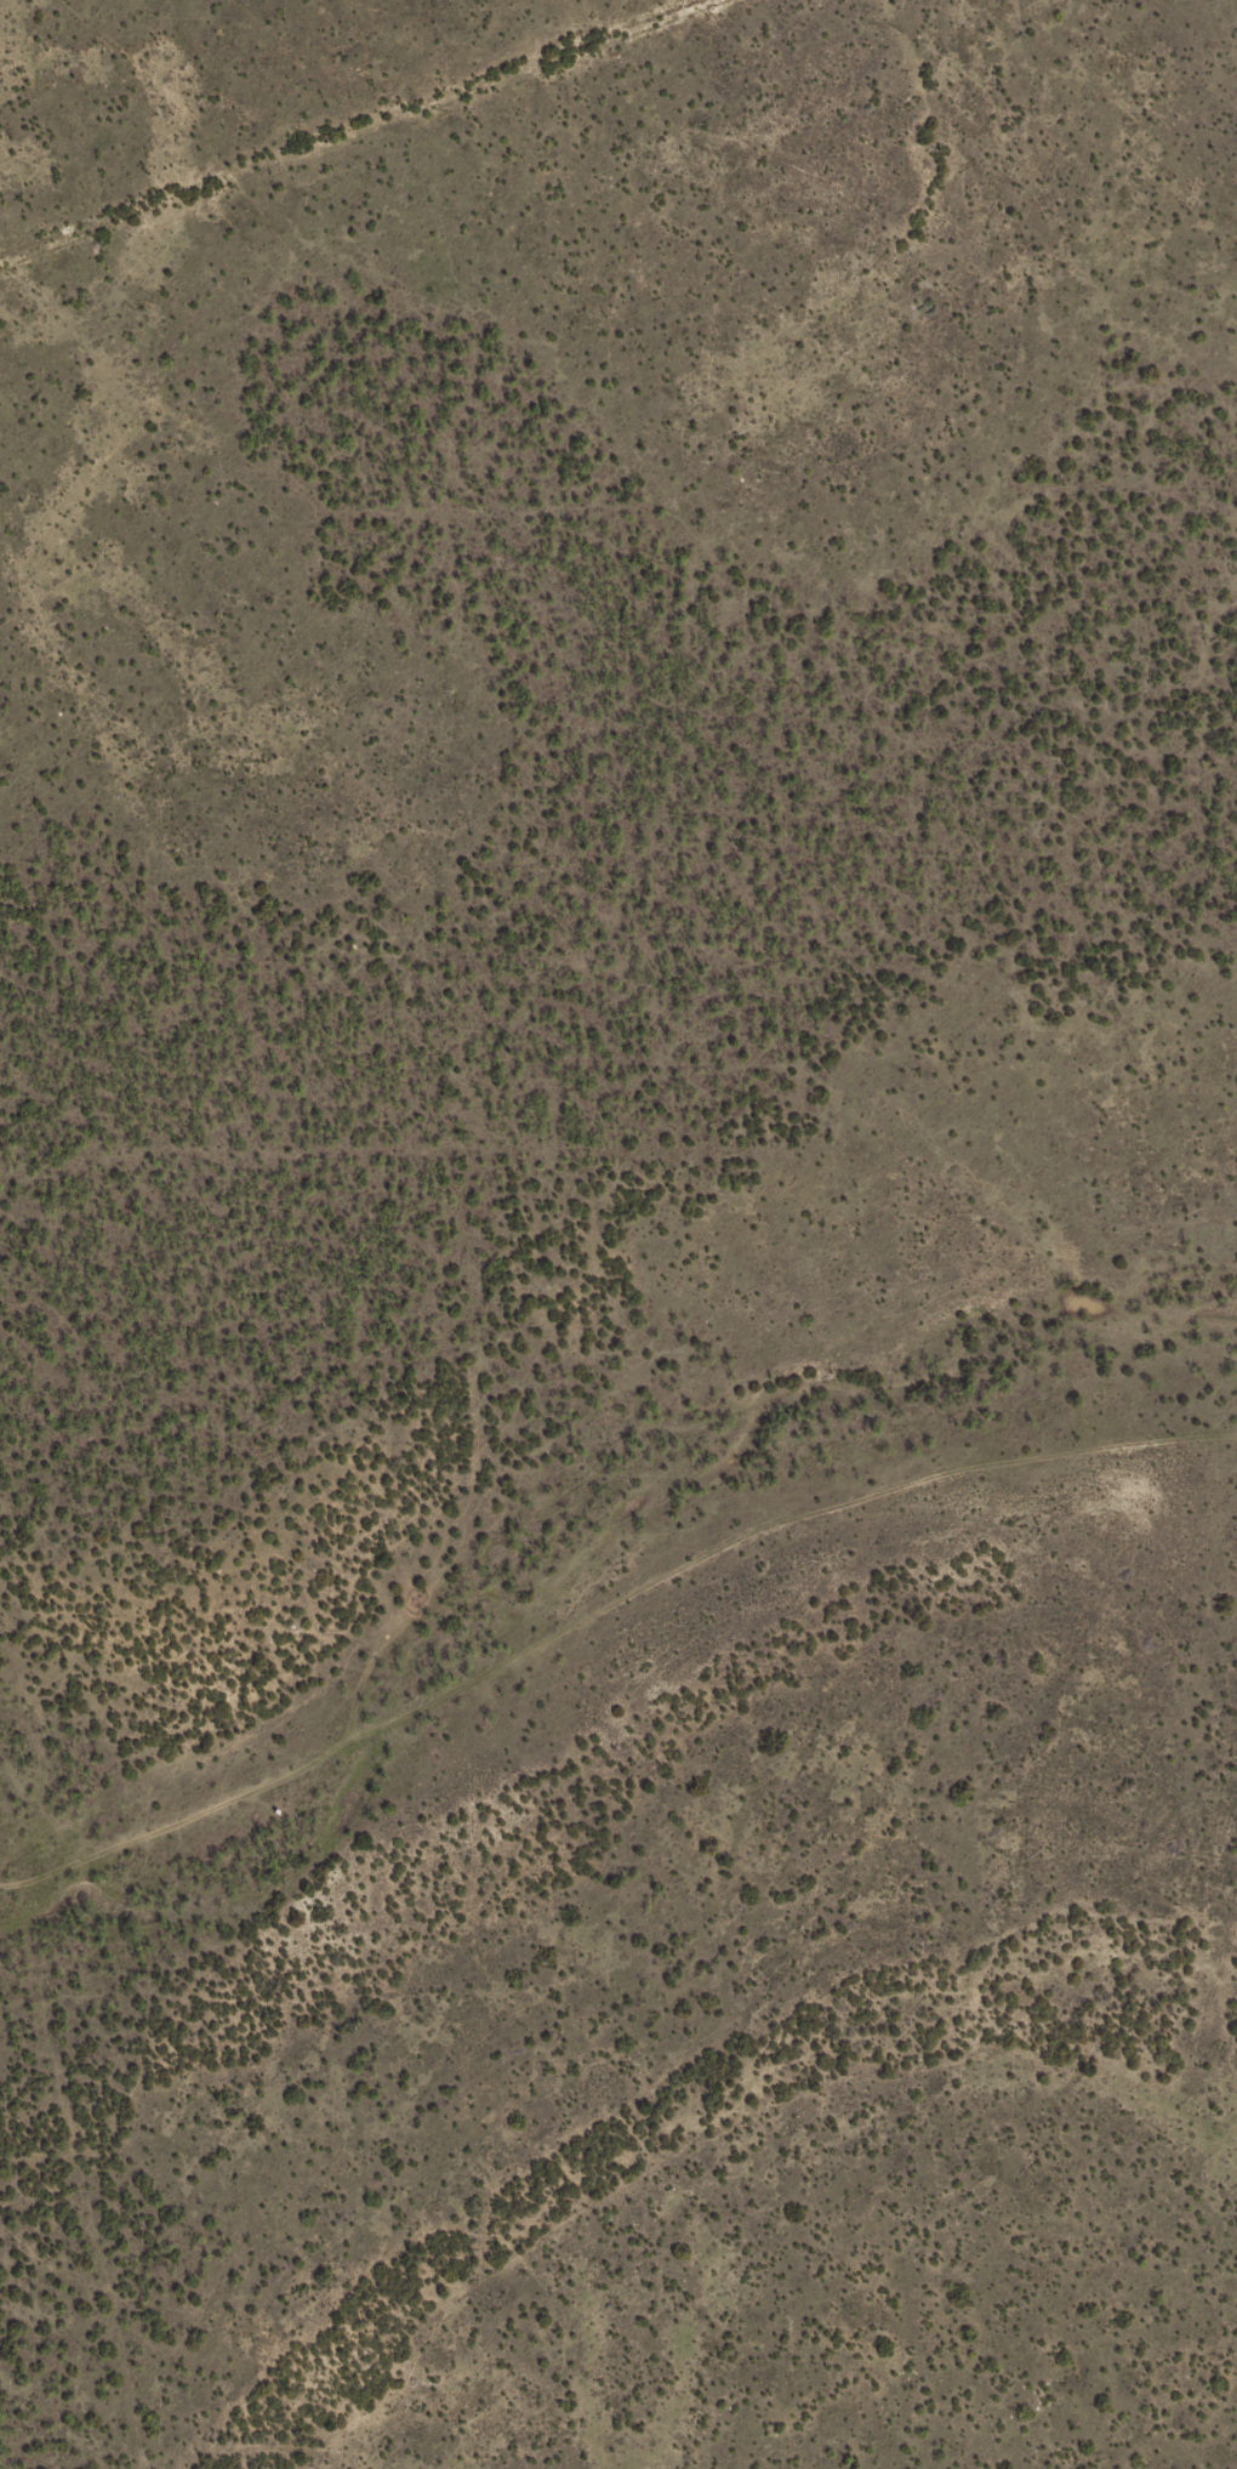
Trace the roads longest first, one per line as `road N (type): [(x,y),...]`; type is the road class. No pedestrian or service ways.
road 1 (track): [(1236,1495),(986,1509),(730,1558),(566,1644),(297,1834),(109,1895),(0,1896)]

